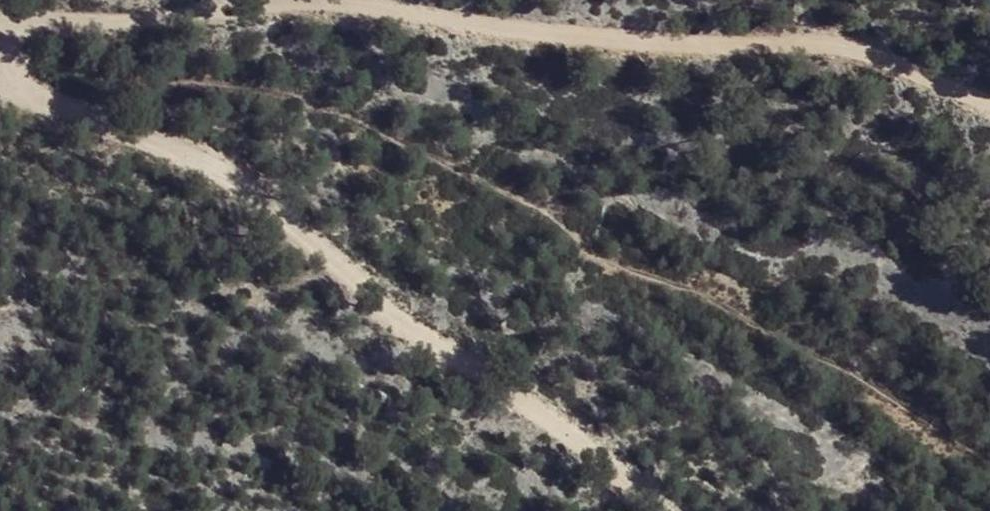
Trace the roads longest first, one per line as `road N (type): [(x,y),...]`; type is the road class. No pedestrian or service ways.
road 1 (track): [(946,433),(697,294),(589,254),(534,207),(308,104),(242,91),(136,88),(0,58)]
road 2 (track): [(989,102),(874,51),(806,36),(533,28),(309,1),(12,25),(0,43)]
road 3 (track): [(0,73),(13,93),(139,137),(268,206),(386,311),(559,431),(655,510)]

